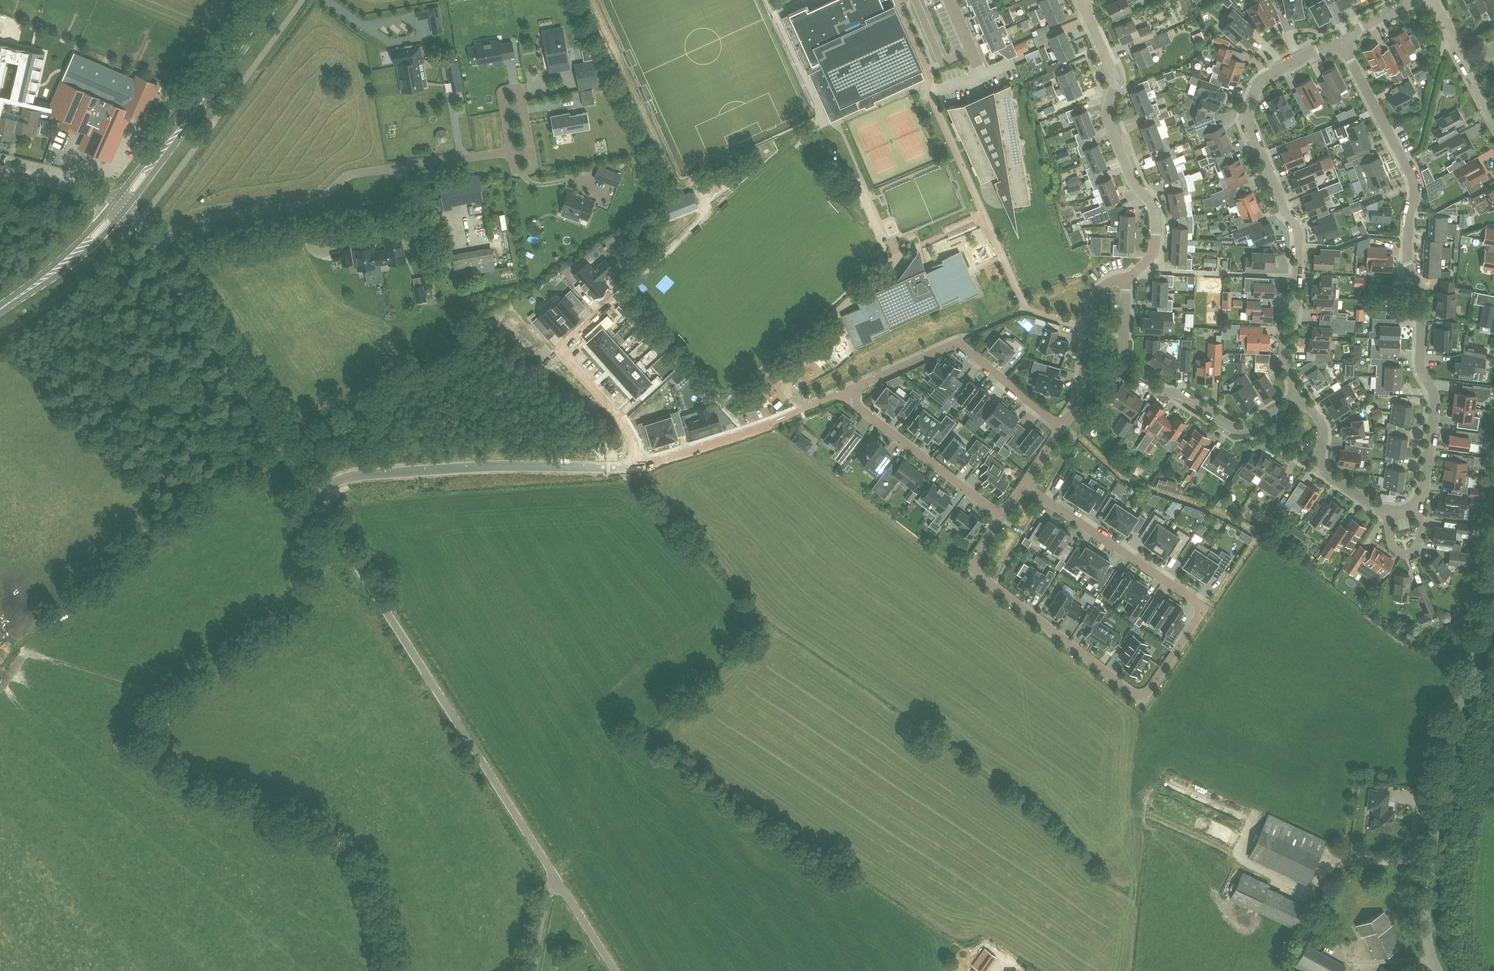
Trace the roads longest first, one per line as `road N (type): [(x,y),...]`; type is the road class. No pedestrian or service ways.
road 1 (residential): [(1001,515),(973,559),(981,576),(1134,693),(1149,691),(1206,609),(1023,485)]
road 2 (unclassified): [(616,970),(312,493)]
road 3 (residential): [(1416,506),(1425,487),(1435,402),(1420,364),(1421,294),(1406,263),(1414,186),(1342,43)]
road 4 (residential): [(1299,396),(1284,363),(1298,236),(1248,112),(1263,79),(1342,43)]
road 5 (unclassified): [(1438,970),(1427,923),(1438,818),(1493,591)]
road 6 (residential): [(155,247),(201,218),(318,201),(355,172),(512,151)]
road 7 (residential): [(312,493),(362,475),(637,465)]
road 8 (residential): [(1127,279),(1152,253),(1155,211),(1129,177),(1108,120),(1113,76),(1081,0)]
road 9 (unclassified): [(312,493),(155,247)]
road 10 (residential): [(1299,396),(1241,429),(1161,391),(1125,364),(1127,279)]
road 11 (residential): [(1063,429),(957,345),(844,393)]
road 12 (residential): [(637,465),(618,414),(561,346),(621,292)]
road 13 (residential): [(1001,515),(844,393)]
road 14 (residential): [(1127,279),(1095,295),(1078,403),(1063,429)]
road 15 (residential): [(516,169),(533,165),(518,87),(502,92),(512,151)]
road 16 (secondary): [(0,311),(69,267),(122,212)]
road 17 (residential): [(1299,396),(1322,426),(1321,466),(1329,476),(1386,510)]
road 18 (residential): [(637,465),(786,419)]
road 19 (secondary): [(111,204),(73,250),(0,309)]
road 20 (secondary): [(197,107),(278,0)]
road 21 (residential): [(1493,118),(1432,0)]
road 22 (secondary): [(197,107),(111,204)]
road 23 (secondary): [(122,212),(197,107)]

